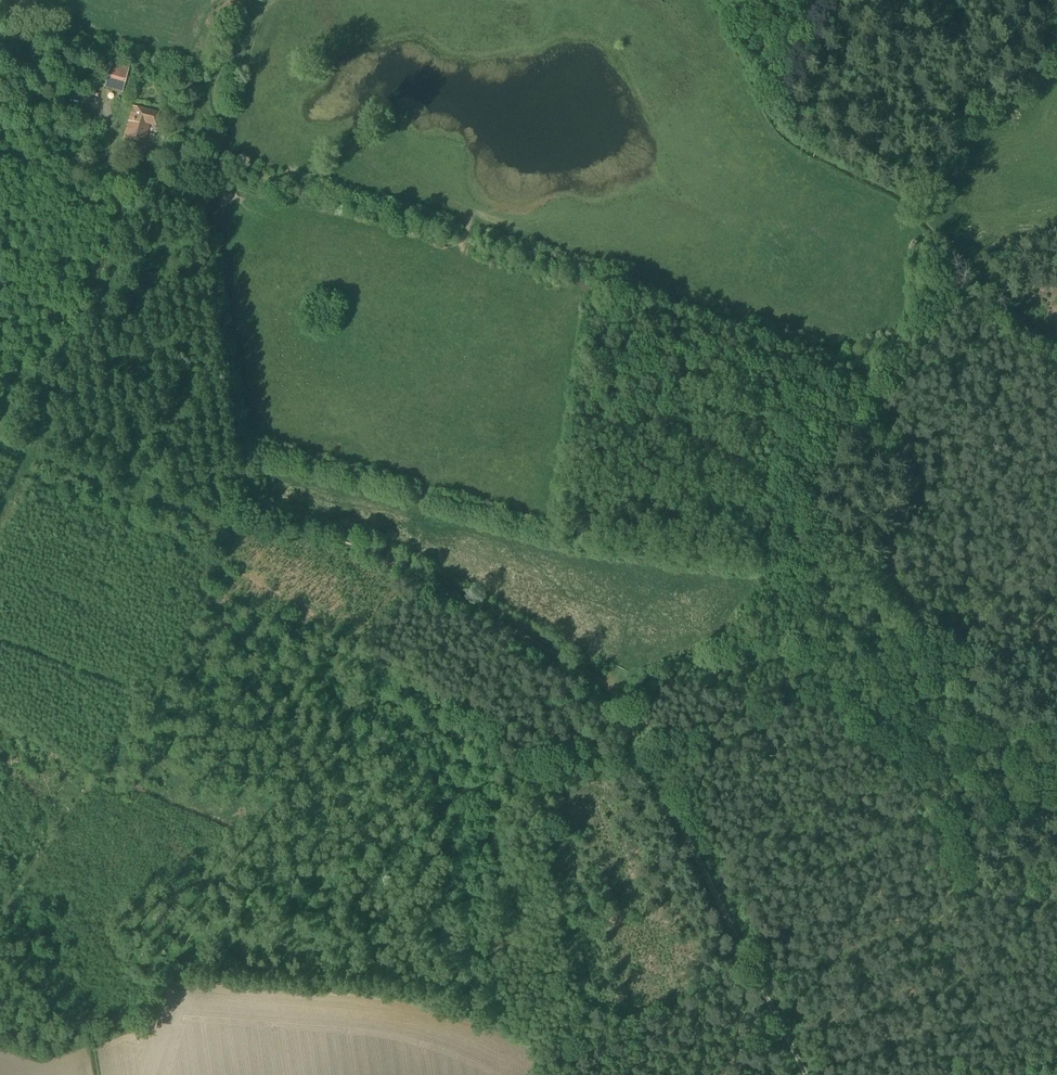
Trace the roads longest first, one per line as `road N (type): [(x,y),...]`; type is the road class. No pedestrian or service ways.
road 1 (track): [(810,1074),(643,743),(598,683),(349,546),(253,518),(242,502),(193,207)]

